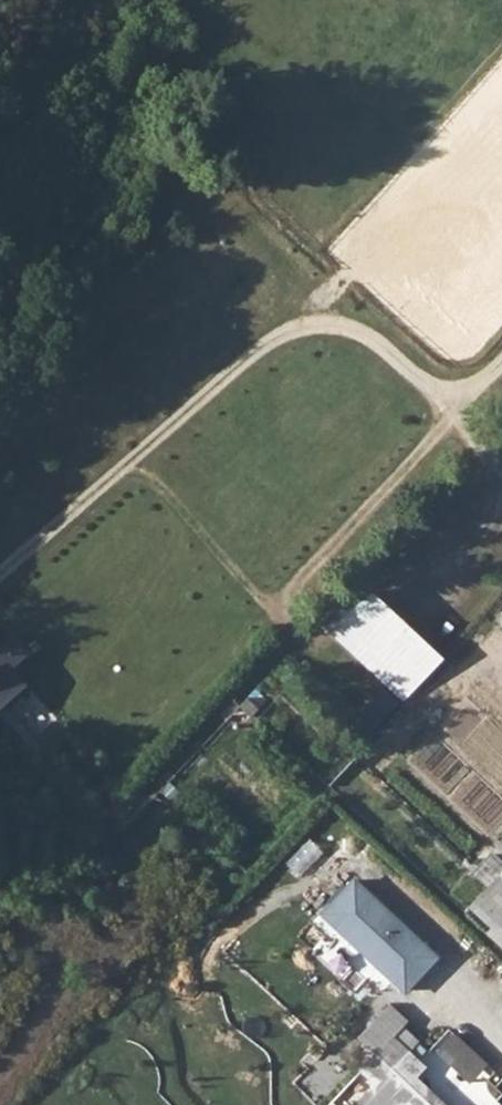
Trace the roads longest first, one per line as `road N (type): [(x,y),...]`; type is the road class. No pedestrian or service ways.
road 1 (track): [(501,358),(443,407),(359,324),(298,324),(214,380),(0,572)]

